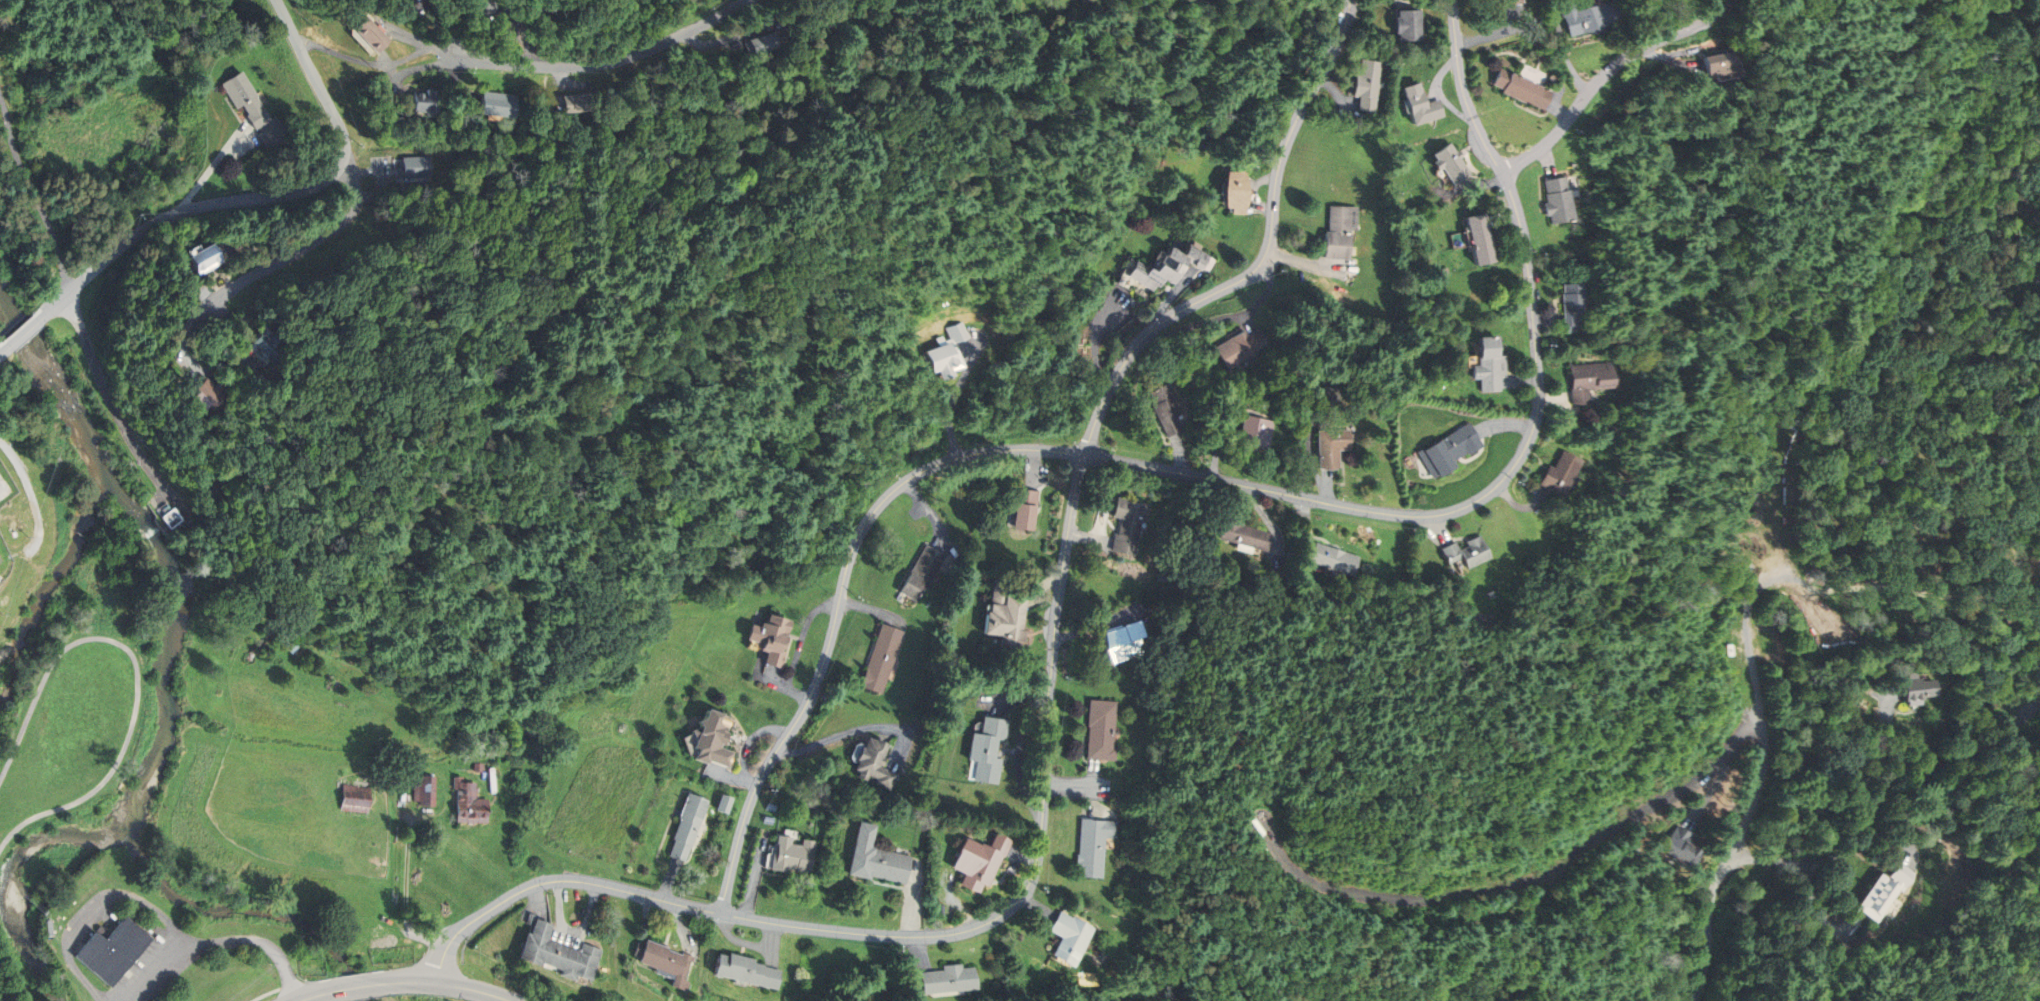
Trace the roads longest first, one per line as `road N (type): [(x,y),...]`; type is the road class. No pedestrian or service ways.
road 1 (residential): [(1090,441),(1058,609),(1040,856),(1026,893),(1000,917),(965,933),(890,936),(769,922),(557,880),(474,919),(452,941),(433,983)]
road 2 (residential): [(1084,455),(1425,517),(1465,508),(1509,476),(1539,411),(1524,237),(1512,192),(1464,96),(1452,0)]
road 3 (residential): [(722,914),(754,794),(815,688),(847,566),(872,515),(914,475),(953,459),(990,451),(1084,455)]
road 4 (residential): [(1763,717),(1707,771),(1564,863),(1477,891),(1404,898),(1304,877),(1285,862),(1265,817)]
road 5 (residential): [(1350,0),(1345,33),(1278,170),(1265,259),(1143,340),(1112,386),(1090,441)]
road 6 (residential): [(39,321),(164,218),(305,190),(337,170),(343,144),(336,119),(276,0)]
road 7 (residential): [(1733,857),(1803,858),(1898,787),(1983,746),(2039,705)]
road 8 (residential): [(746,0),(613,62),(512,67),(438,48)]
road 9 (residential): [(1693,1000),(1714,889),(1764,779),(1763,717)]
road 10 (residential): [(1503,174),(1550,142),(1625,58),(1723,16)]
road 11 (residential): [(360,194),(336,227),(203,310),(185,336),(196,369)]
road 12 (tertiary): [(508,1000),(433,983),(372,982)]
road 13 (track): [(0,440),(38,513),(40,538),(30,552)]

